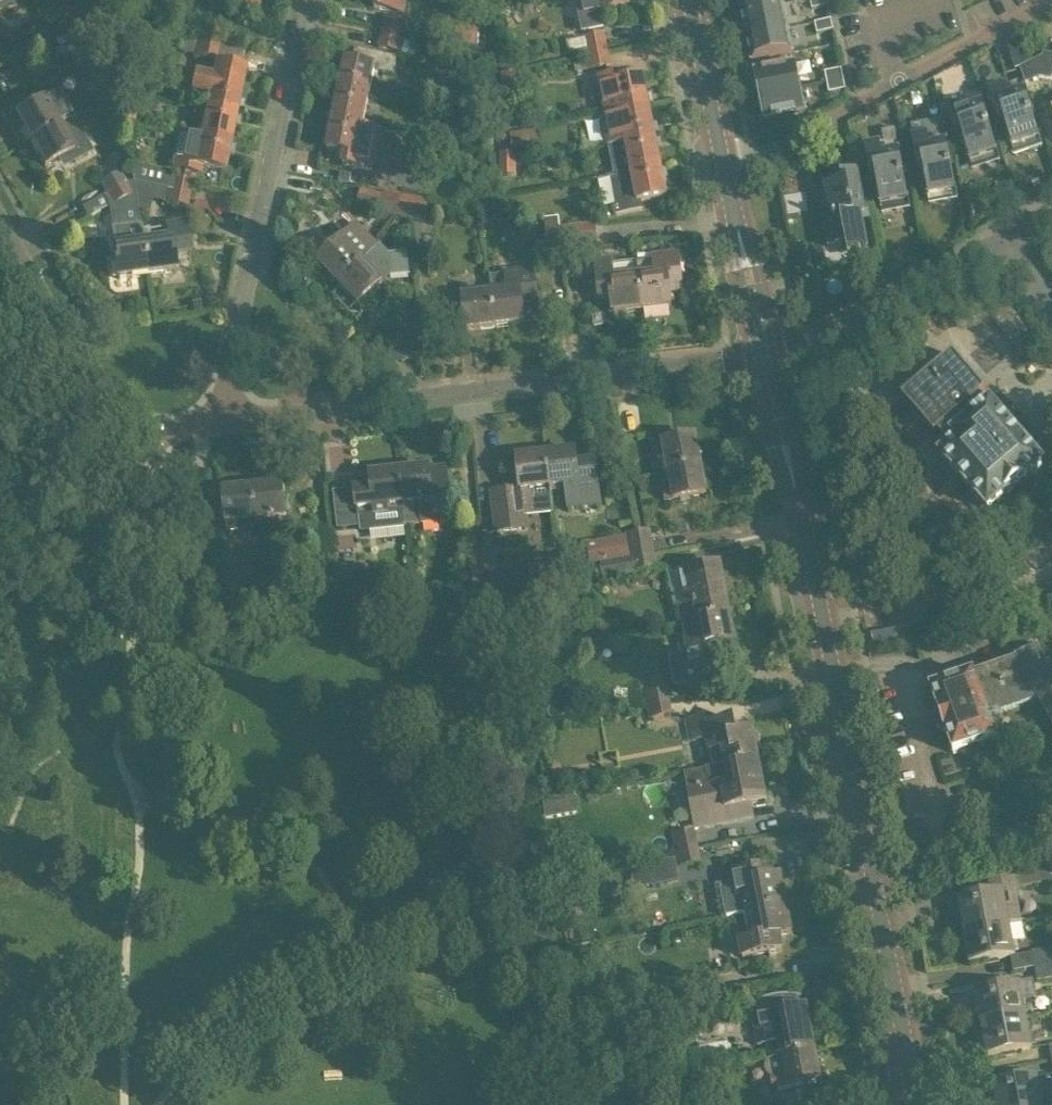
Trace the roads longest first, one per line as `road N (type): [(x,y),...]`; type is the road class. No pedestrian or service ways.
road 1 (secondary): [(913,1104),(765,353)]
road 2 (residential): [(765,353),(227,421)]
road 3 (residential): [(227,421),(228,376),(304,0)]
road 4 (residential): [(1051,7),(796,143),(724,166)]
road 5 (residential): [(227,421),(157,430),(114,408),(76,358),(0,222)]
road 6 (residential): [(1008,233),(814,343),(765,353)]
road 7 (secondary): [(765,353),(724,166)]
road 8 (secondary): [(724,166),(690,0)]

